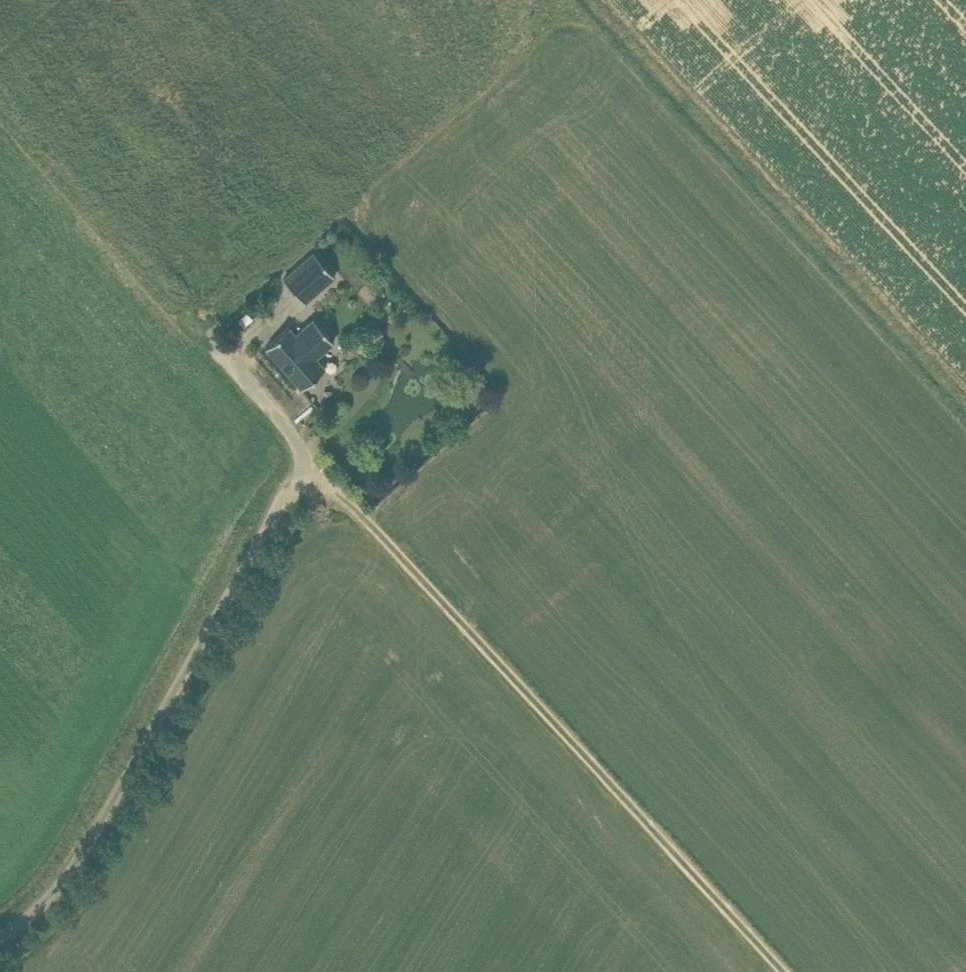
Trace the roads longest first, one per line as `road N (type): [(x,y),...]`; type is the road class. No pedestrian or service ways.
road 1 (track): [(782,971),(309,456)]
road 2 (unclassified): [(0,938),(40,912),(72,872),(309,456)]
road 3 (track): [(0,102),(309,456)]

